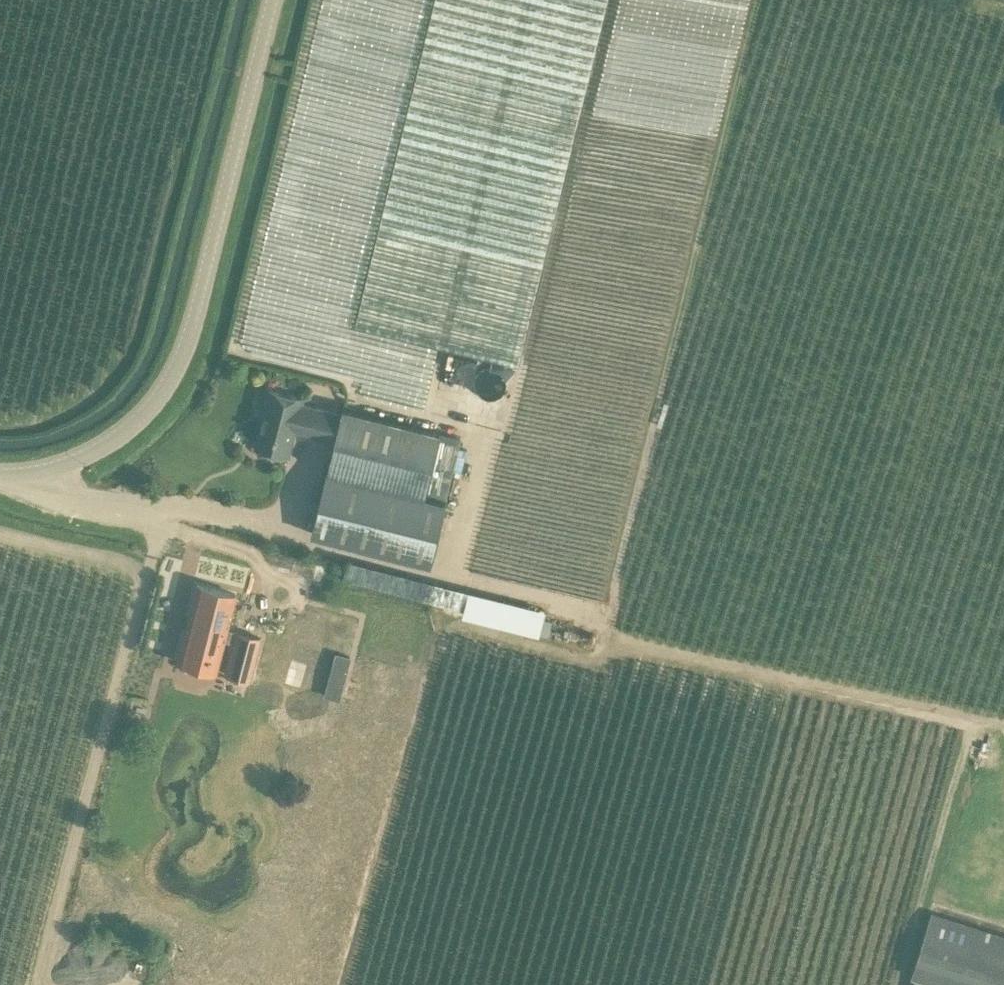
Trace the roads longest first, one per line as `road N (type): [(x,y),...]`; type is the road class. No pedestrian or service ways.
road 1 (tertiary): [(0,472),(30,472),(111,442),(148,409),(172,372),(199,298),(271,0)]

